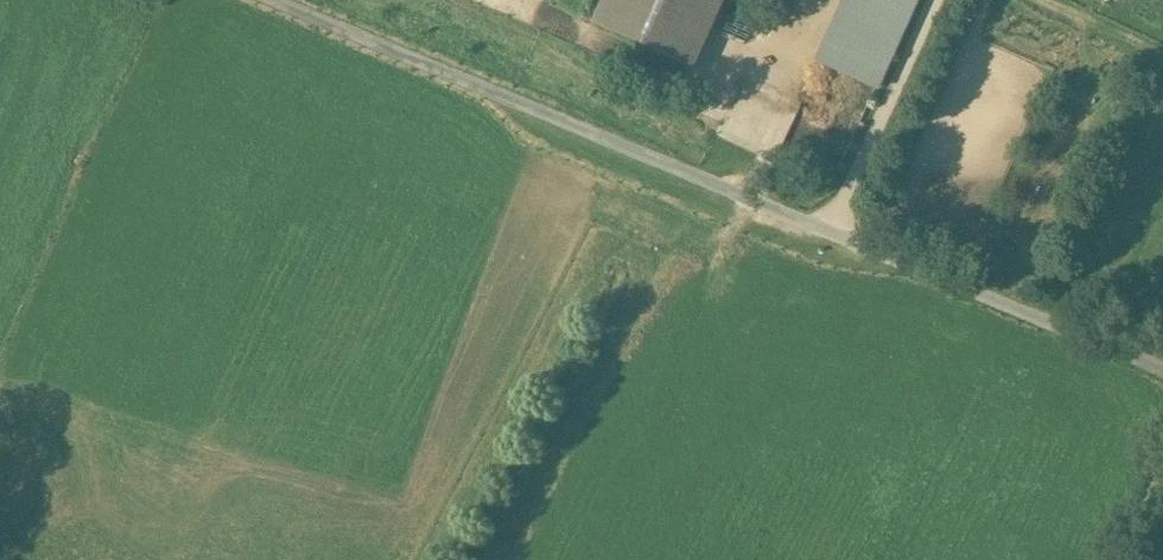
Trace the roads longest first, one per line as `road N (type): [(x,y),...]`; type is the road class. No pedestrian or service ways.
road 1 (unclassified): [(275,0),(1162,369)]

